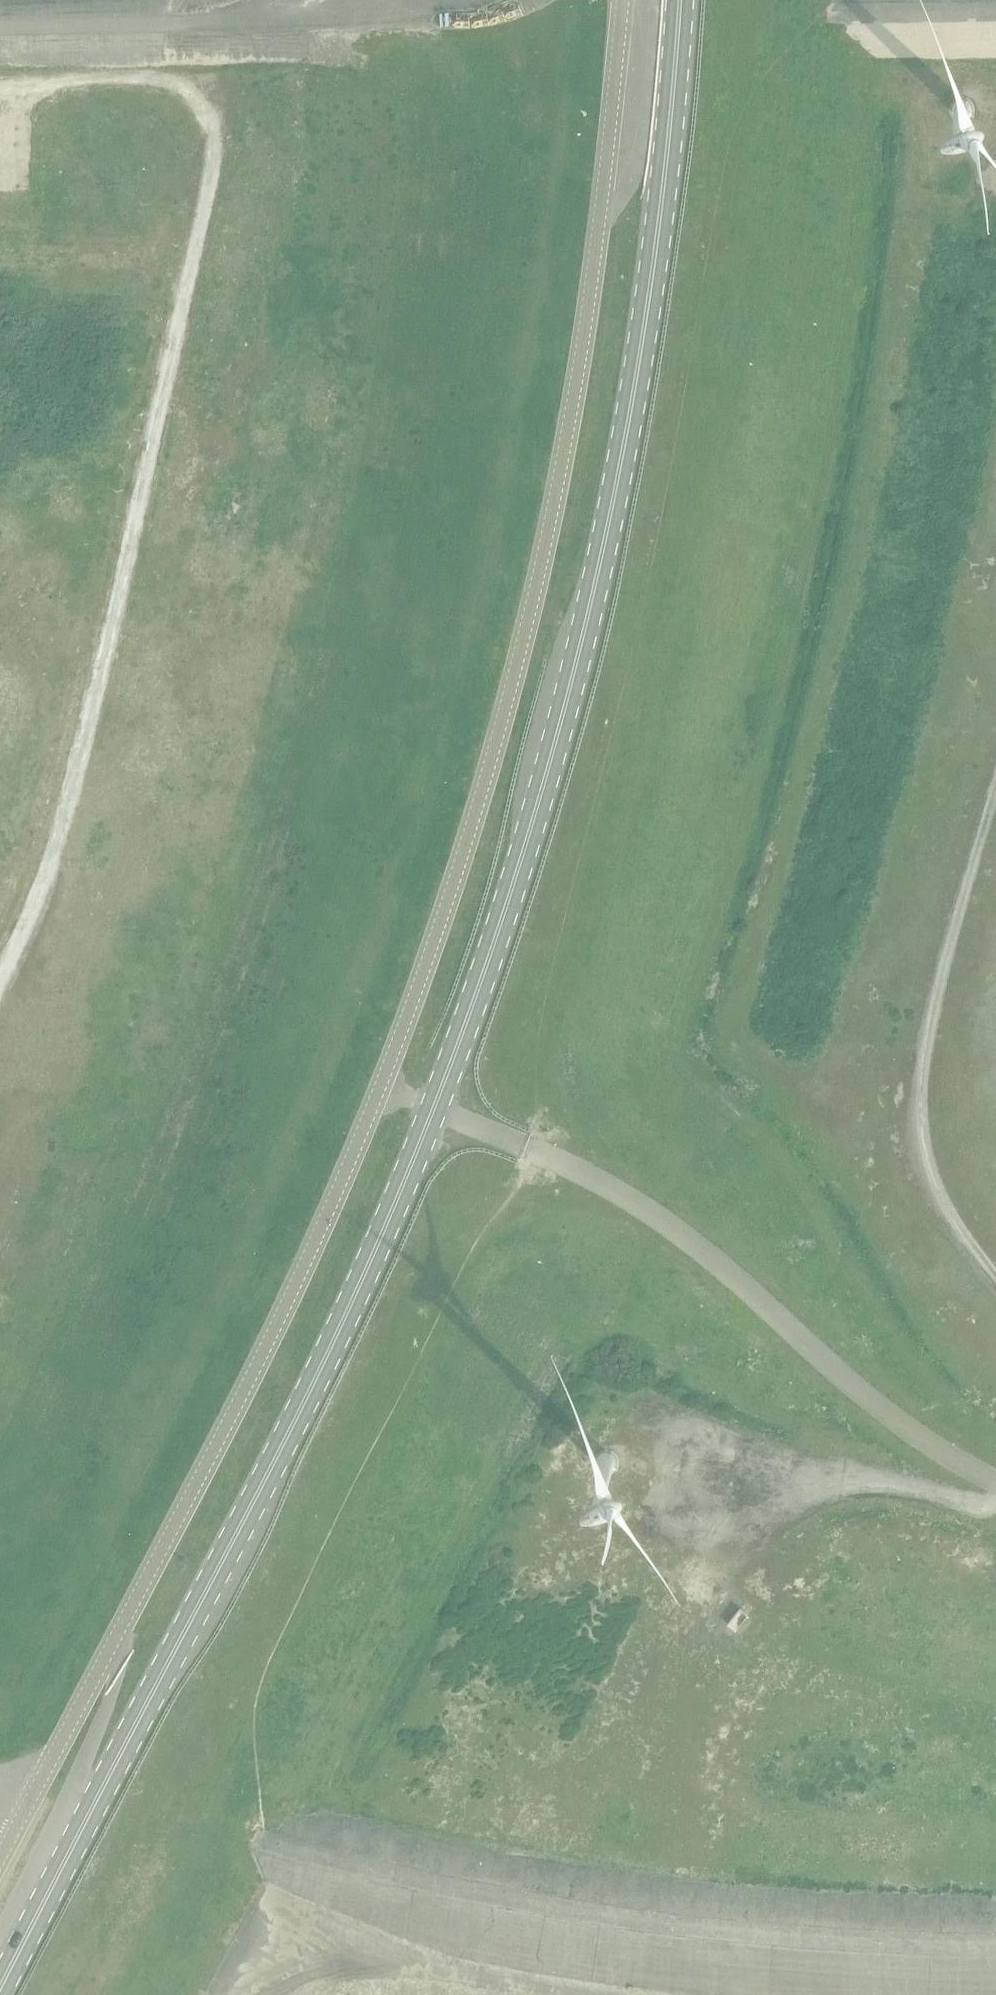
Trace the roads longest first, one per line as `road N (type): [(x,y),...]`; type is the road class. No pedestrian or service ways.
road 1 (primary): [(0,1987),(354,1297),(434,1110),(495,937),(550,763),(606,534),(653,275),(679,0)]
road 2 (unclassified): [(0,1854),(294,1287),(380,1084),(437,913),(490,740),(595,269),(617,0)]
road 3 (track): [(0,972),(85,735),(221,80),(0,79)]
road 4 (track): [(995,1516),(891,1490),(843,1489),(778,1532),(685,1646),(643,1821)]
road 5 (track): [(995,770),(905,1073),(904,1124),(926,1184),(995,1272)]

